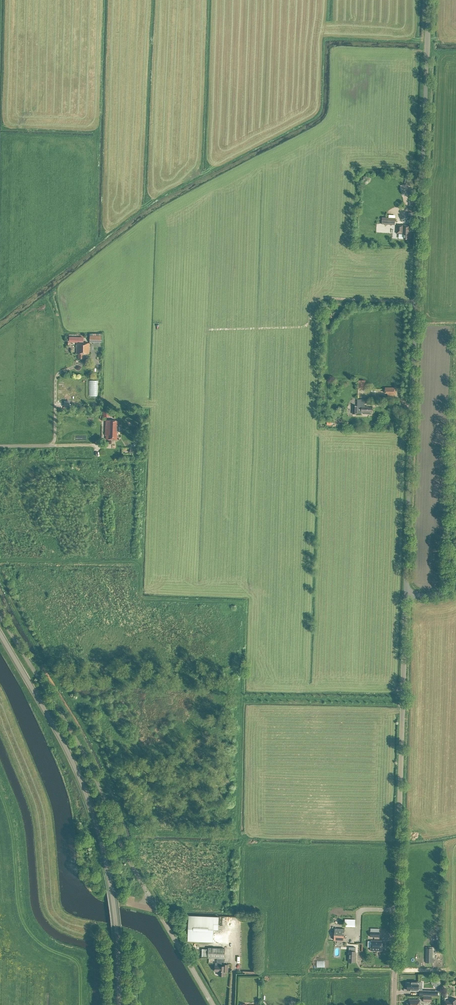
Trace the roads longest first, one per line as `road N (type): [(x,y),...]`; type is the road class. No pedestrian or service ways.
road 1 (unclassified): [(405,590),(426,0)]
road 2 (unclassified): [(394,1004),(405,590)]
road 3 (tertiary): [(118,1004),(112,891),(86,795),(0,634)]
road 4 (unclassified): [(213,1004),(146,891)]

